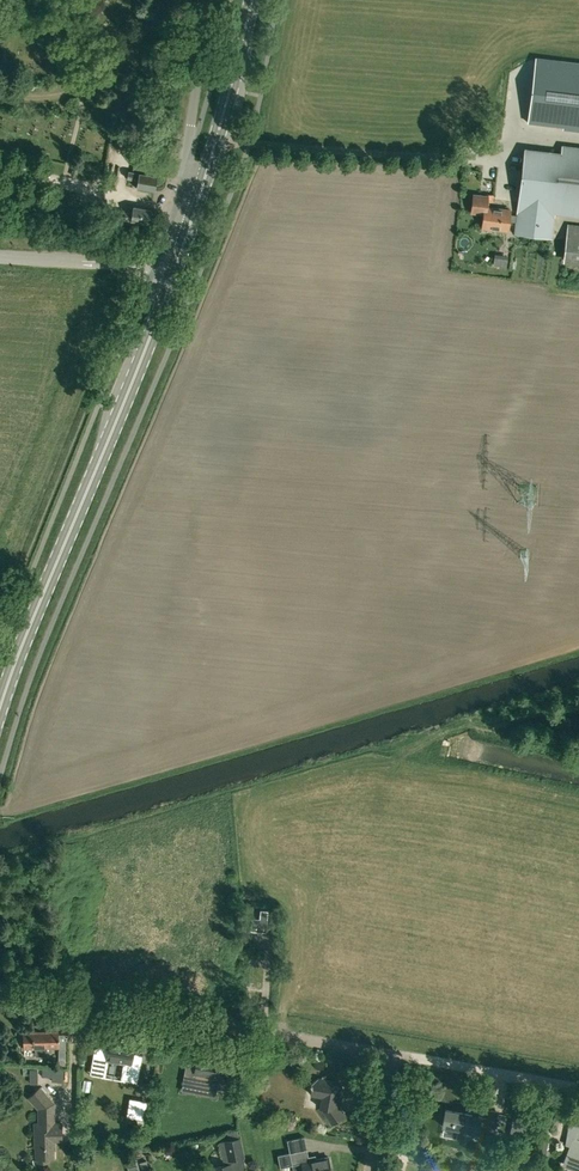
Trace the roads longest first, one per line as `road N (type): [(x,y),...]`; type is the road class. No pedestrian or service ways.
road 1 (residential): [(369,1170),(394,1054),(52,994)]
road 2 (secondary): [(0,710),(171,280)]
road 3 (secondary): [(171,280),(252,0)]
road 4 (track): [(578,1087),(394,1054)]
road 5 (unclassified): [(171,280),(116,264),(0,257)]

